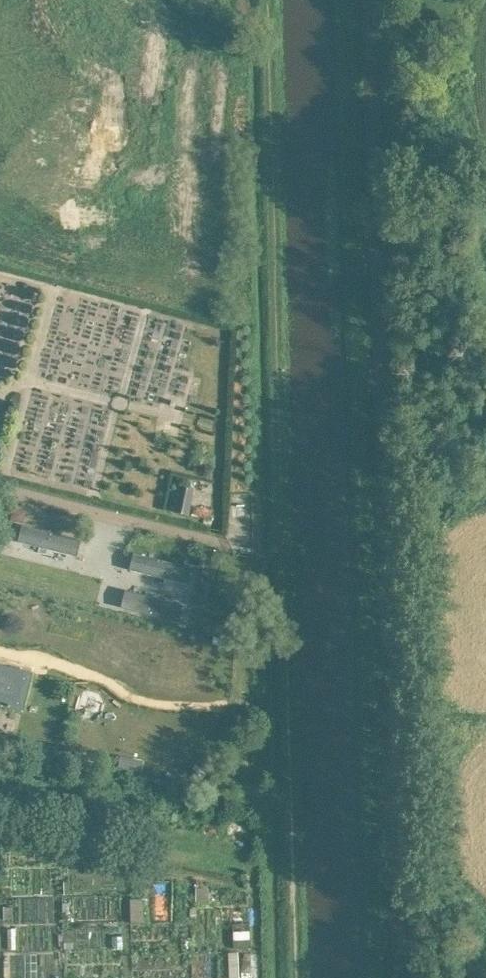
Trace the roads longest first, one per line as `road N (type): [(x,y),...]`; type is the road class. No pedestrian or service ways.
road 1 (unclassified): [(240,546),(0,486)]

